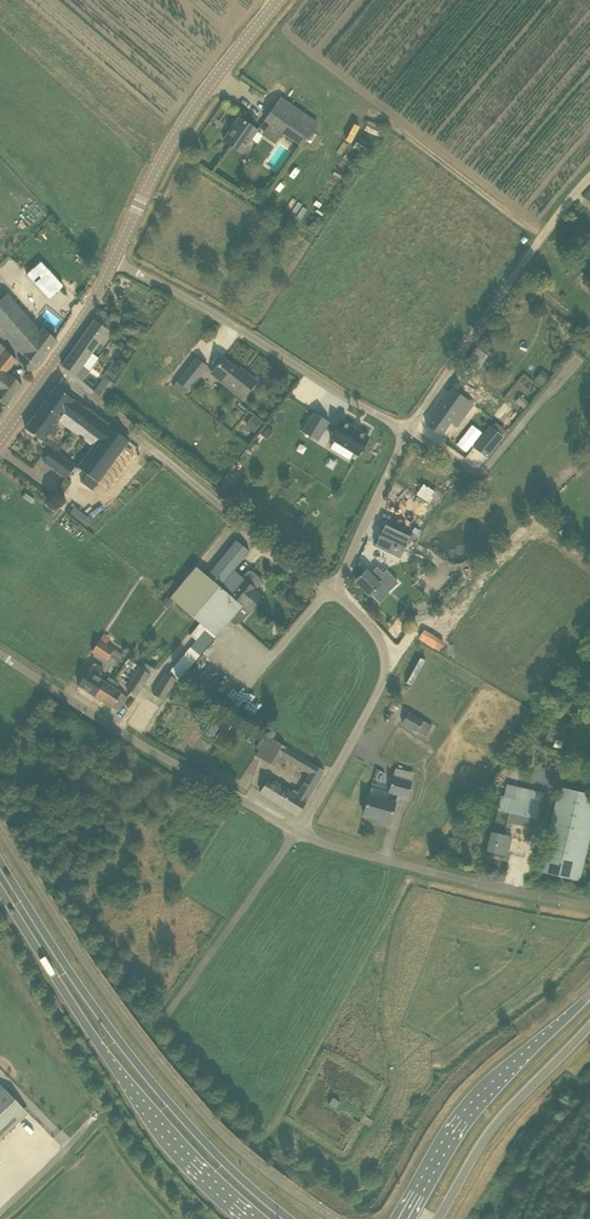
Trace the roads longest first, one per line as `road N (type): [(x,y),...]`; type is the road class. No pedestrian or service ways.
road 1 (secondary): [(291,1218),(225,1162),(146,1075),(0,859)]
road 2 (secondary): [(0,891),(162,1131),(252,1218)]
road 3 (unclassified): [(330,591),(49,370)]
road 4 (unclassified): [(299,834),(0,655)]
road 5 (unclassified): [(407,431),(114,261)]
road 6 (unclassified): [(407,431),(589,178)]
road 7 (tertiary): [(114,261),(176,135),(278,0)]
road 8 (unclassified): [(589,905),(474,883),(299,834)]
road 9 (secondary): [(589,994),(454,1125),(402,1218)]
road 10 (unclassified): [(299,834),(385,674),(372,630),(330,591)]
road 11 (secondary): [(438,1218),(495,1126),(589,1025)]
road 12 (track): [(167,1013),(299,834)]
road 13 (unclassified): [(330,591),(407,431)]
road 14 (tertiary): [(49,370),(114,261)]

